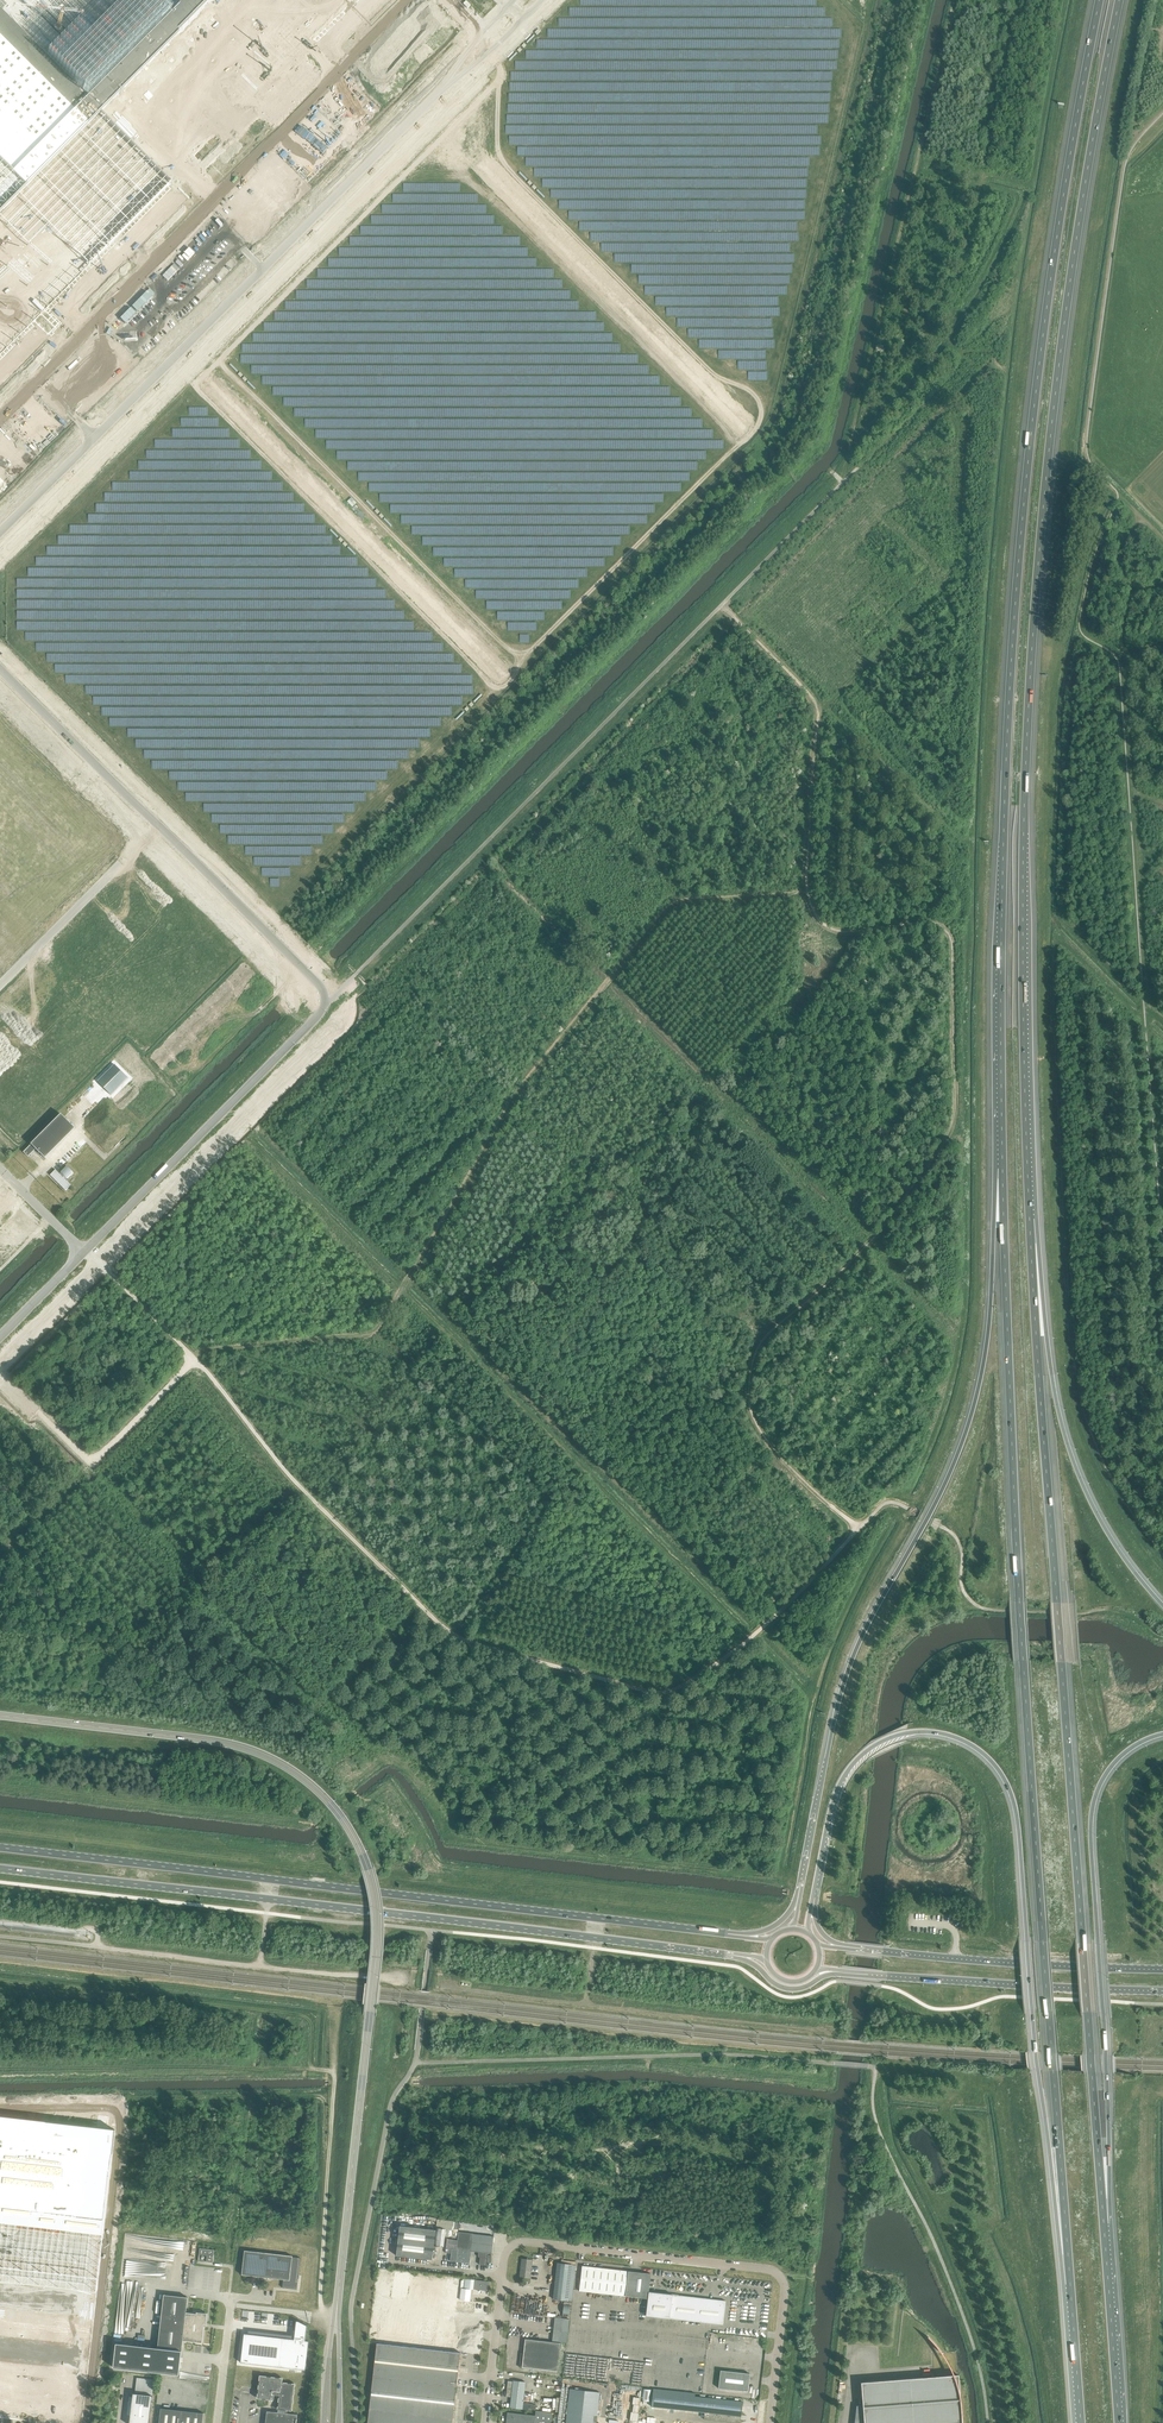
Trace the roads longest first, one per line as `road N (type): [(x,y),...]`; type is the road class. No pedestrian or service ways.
road 1 (motorway): [(1030,1214),(1023,835),(1040,564),(1064,336),(1122,0)]
road 2 (track): [(856,1534),(769,1441),(750,1409),(747,1374),(764,1335),(859,1253),(953,1131),(952,941),(935,919),(841,926),(819,915),(810,882),(819,705),(724,602)]
road 3 (motorway): [(1099,0),(1048,297),(1015,597),(1003,840),(1003,1169)]
road 4 (motorway): [(1003,1169),(1019,1601),(1071,2284)]
road 5 (motorway): [(1104,2226),(1030,1214)]
road 6 (track): [(856,1534),(735,1651),(662,1695),(452,1634),(277,1462),(203,1366),(86,1249)]
road 7 (motorway): [(813,1898),(834,1797),(869,1749),(906,1734),(936,1733),(964,1742),(997,1769),(1017,1813),(1038,2069),(1071,2284)]
road 8 (unclassified): [(0,545),(542,0)]
road 9 (motorway): [(1003,1169),(985,1359),(970,1418),(849,1666),(800,1896)]
road 10 (primary): [(730,1936),(0,1848)]
road 11 (primary): [(0,1869),(727,1953)]
road 12 (unclassified): [(513,0),(0,517)]
road 13 (secondary): [(0,1716),(228,1744),(308,1782),(348,1828),(370,1875),(377,1922),(370,2010)]
road 14 (motorway): [(1104,2226),(1108,2118),(1092,1810),(1117,1760),(1162,1734)]
road 15 (unclassified): [(769,2422),(786,2276),(528,2242),(502,2258),(496,2326)]
road 16 (motorway): [(1162,1606),(1111,1540),(1066,1440),(1030,1214)]
road 17 (unclassified): [(98,1264),(334,1028),(339,1010),(320,986)]
road 18 (unclassified): [(83,1249),(321,1013),(320,986)]
road 19 (trunk): [(833,1972),(1162,1988)]
road 20 (trunk): [(1162,1972),(838,1948)]
road 21 (track): [(415,1970),(383,1978),(96,1946)]
road 22 (secondary): [(336,2310),(370,2010)]
road 23 (unclassified): [(183,850),(0,668)]
road 24 (track): [(593,1948),(586,2005),(486,1994),(443,1977),(430,1935)]
road 25 (unclassified): [(0,696),(144,835),(183,850)]
road 26 (track): [(586,2005),(824,2030)]
road 27 (motorway): [(1119,2422),(1104,2226)]
road 28 (unclassified): [(320,986),(183,850)]
road 29 (track): [(0,986),(125,860)]
road 30 (unclassified): [(87,2422),(105,2253)]
road 31 (unclassified): [(216,2422),(231,2297),(270,2302)]
road 32 (motorway): [(1071,2284),(1081,2422)]
road 33 (unclassified): [(0,1361),(98,1264)]
road 34 (trunk): [(727,1953),(788,1989),(833,1972)]

